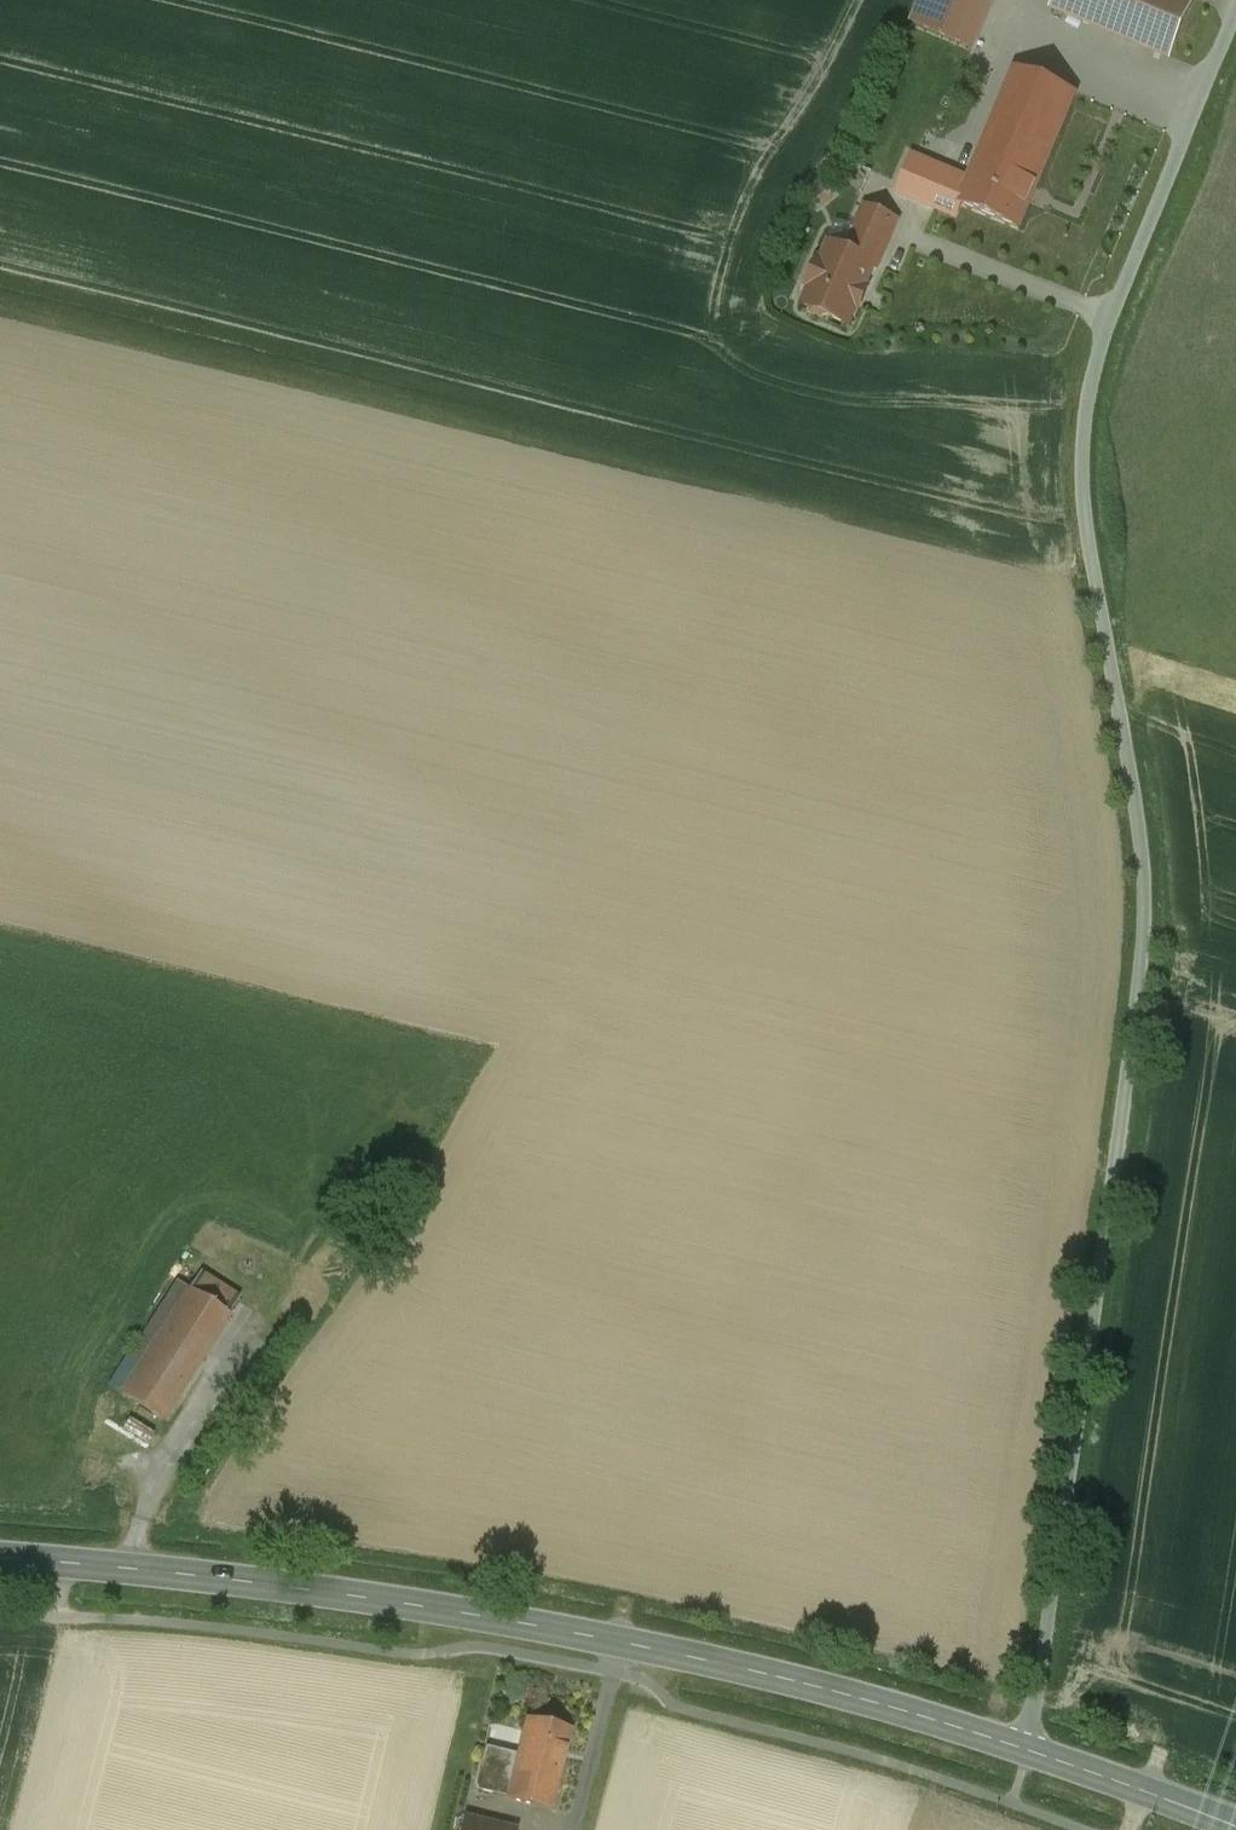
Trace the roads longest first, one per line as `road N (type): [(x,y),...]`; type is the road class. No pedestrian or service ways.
road 1 (unclassified): [(1235,16),(1078,371),(1073,511),(1149,922),(1053,1636),(1028,1752)]
road 2 (secondary): [(1028,1752),(872,1703),(672,1654),(456,1613),(0,1560)]
road 3 (secondary): [(1235,1826),(1028,1752)]

